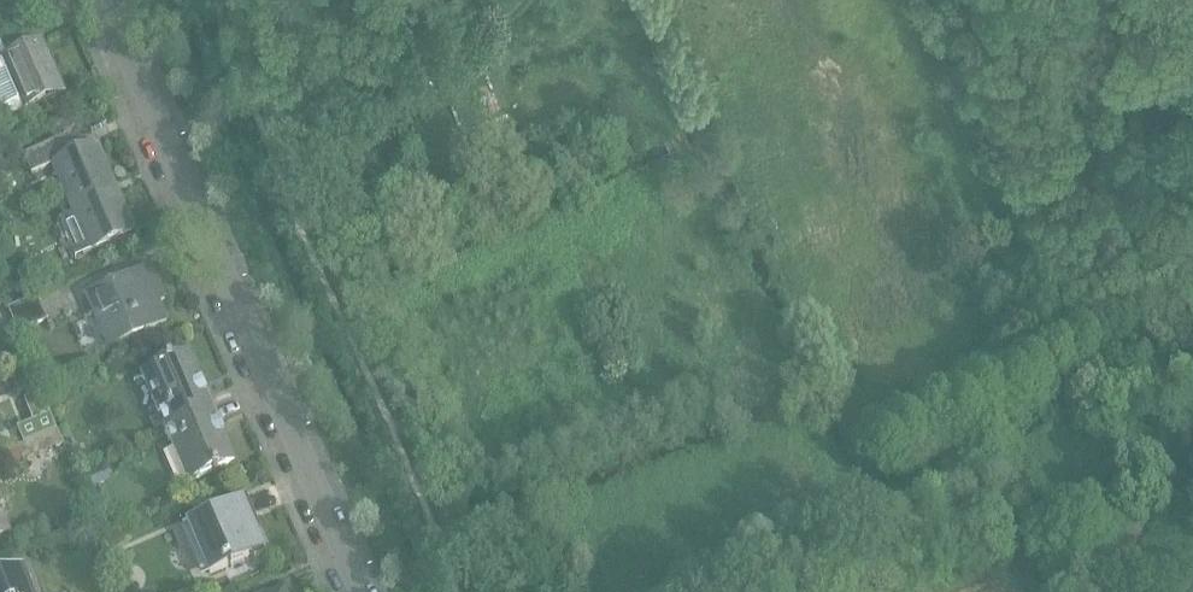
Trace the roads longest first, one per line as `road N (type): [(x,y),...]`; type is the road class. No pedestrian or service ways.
road 1 (residential): [(354,591),(104,0)]

